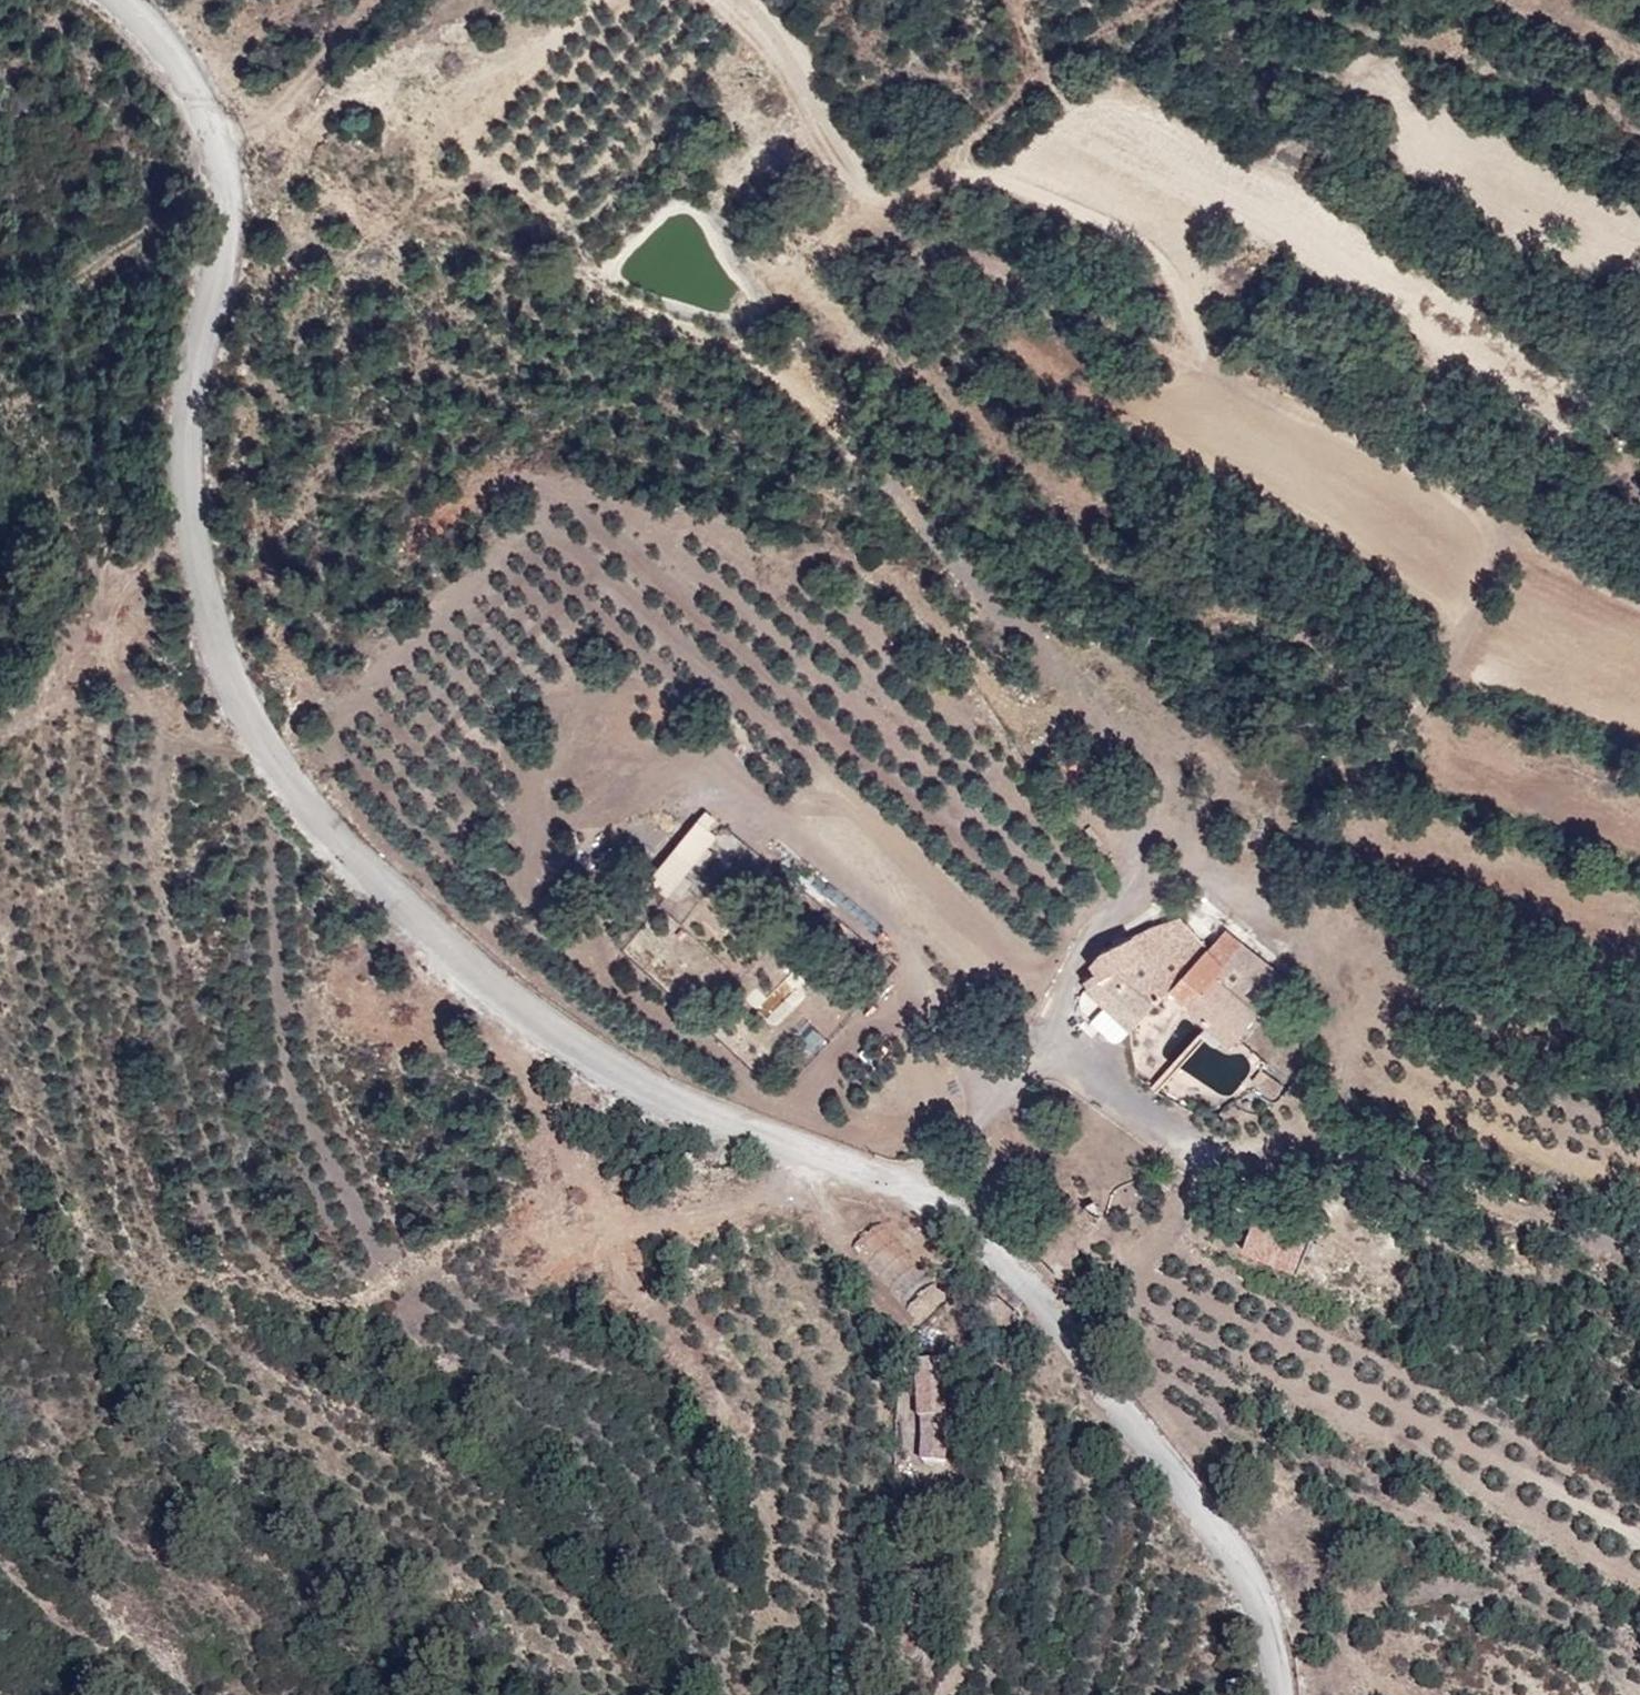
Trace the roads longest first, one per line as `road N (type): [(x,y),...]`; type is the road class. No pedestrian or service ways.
road 1 (unclassified): [(1289,1694),(1250,1554),(974,1229),(553,1041),(343,868),(227,680),(191,511),(236,112),(105,0)]

